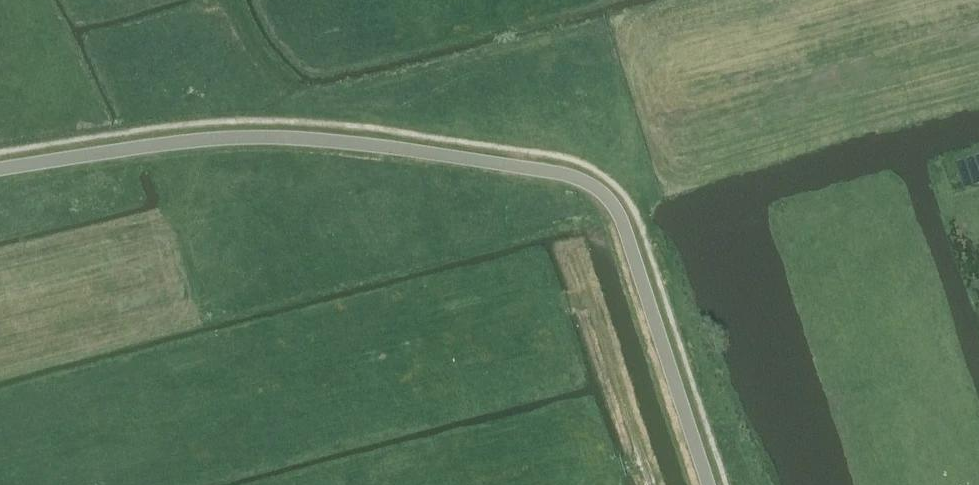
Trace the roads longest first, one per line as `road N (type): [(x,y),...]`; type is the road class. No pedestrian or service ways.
road 1 (track): [(699,0),(315,98),(272,76),(234,0)]
road 2 (track): [(650,484),(569,240)]

